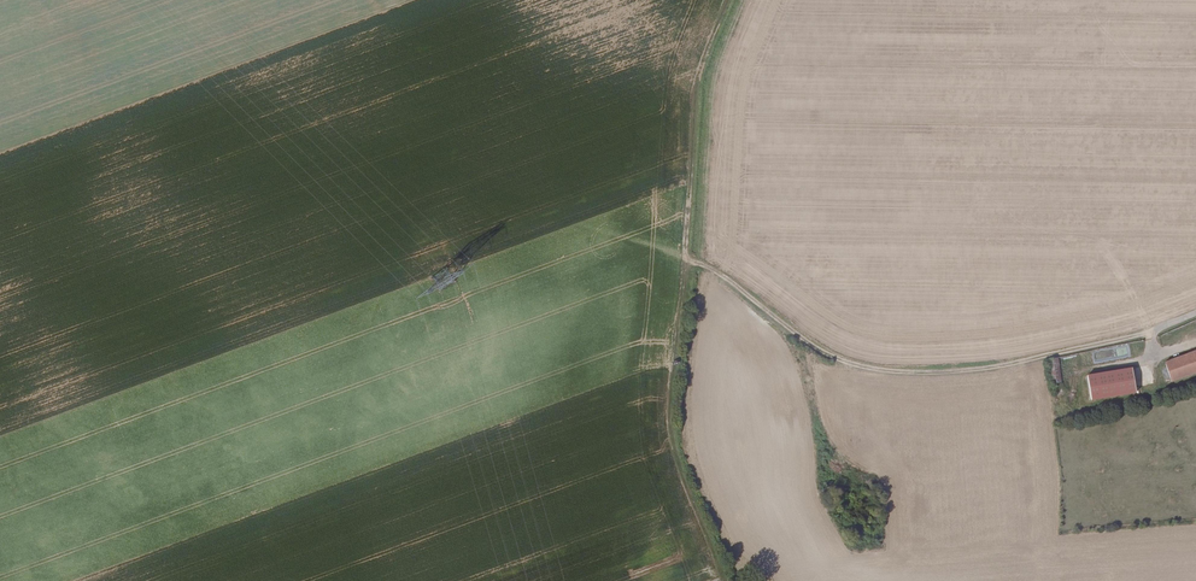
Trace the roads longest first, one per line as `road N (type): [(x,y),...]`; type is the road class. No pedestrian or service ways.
road 1 (track): [(727,0),(695,95),(690,261),(727,277),(803,340),(851,364),(892,371),(1037,359),(1149,334)]

